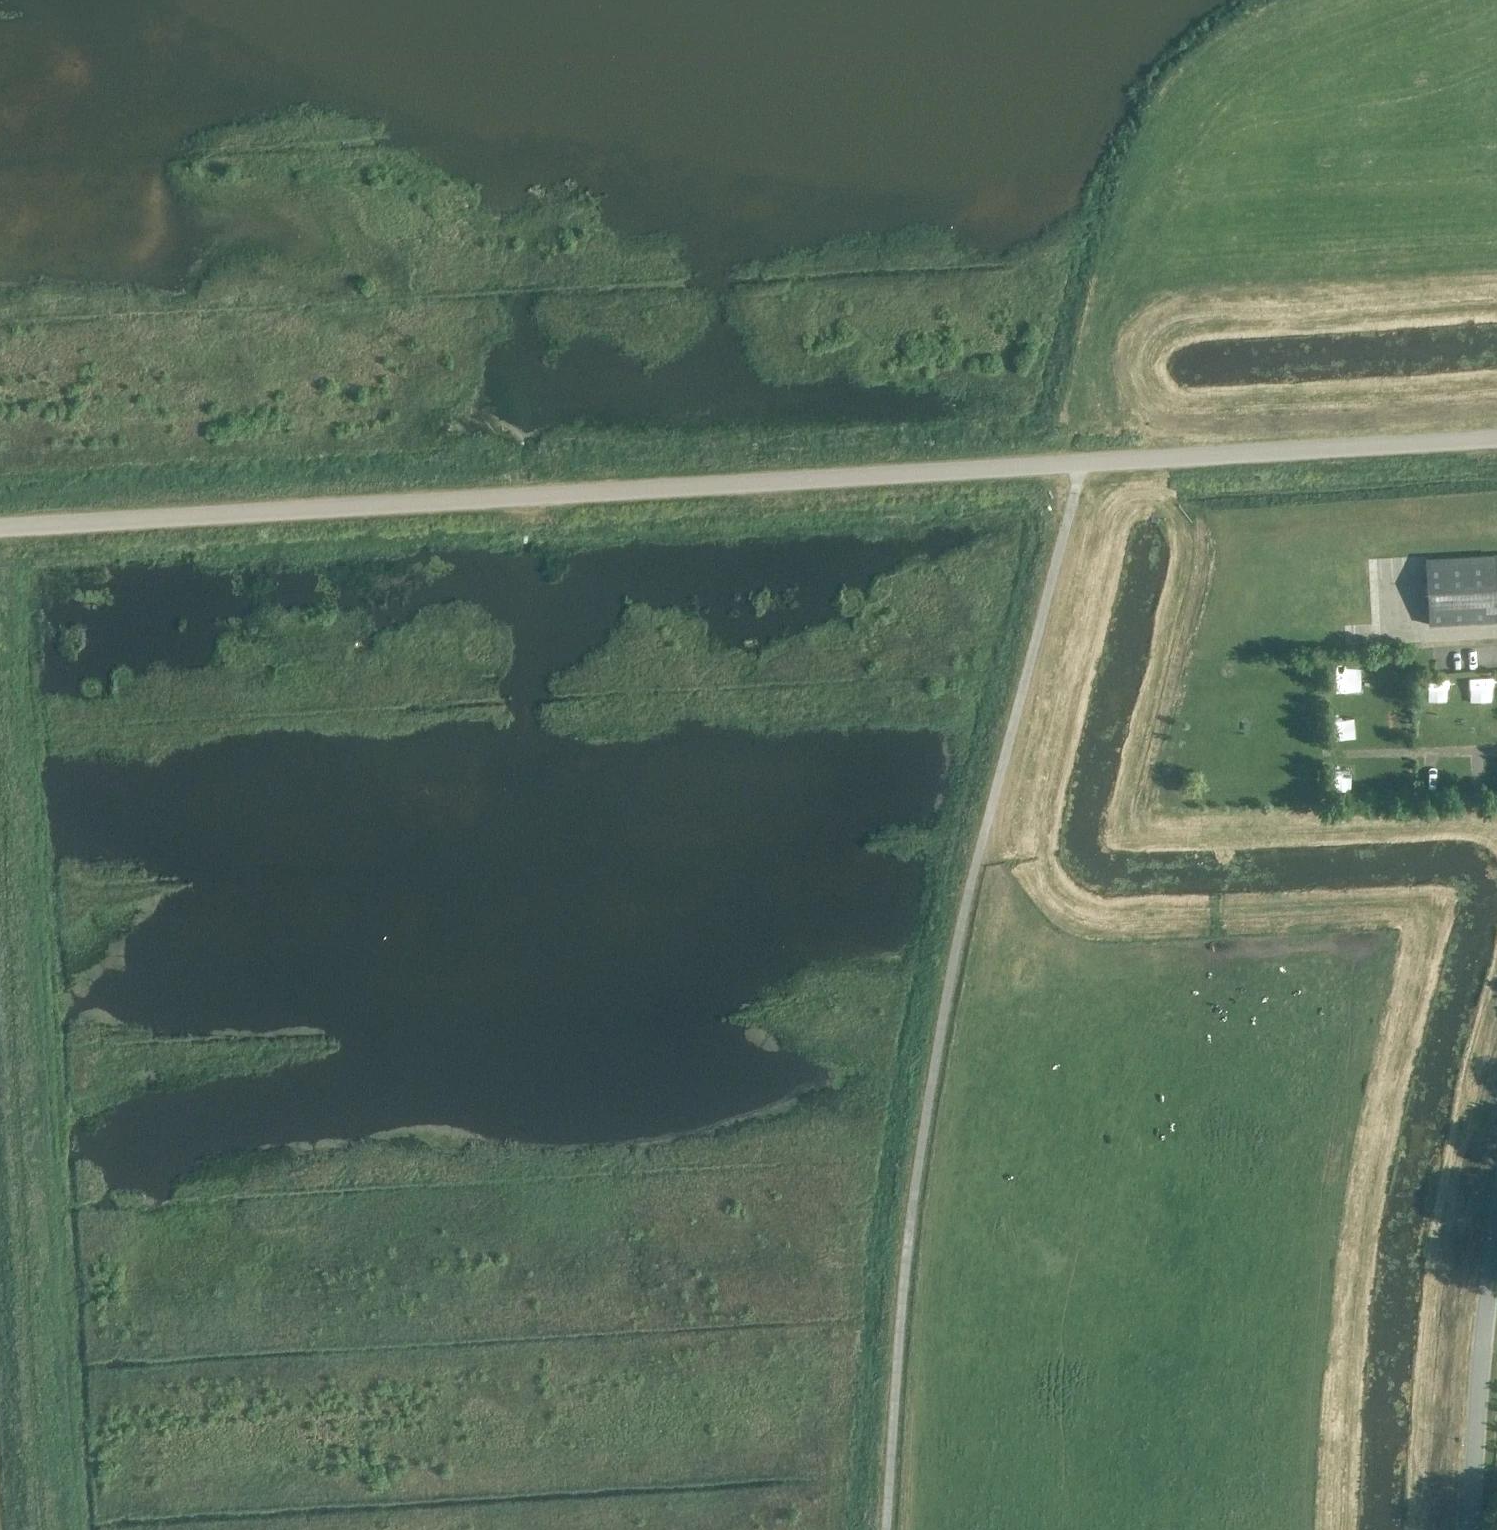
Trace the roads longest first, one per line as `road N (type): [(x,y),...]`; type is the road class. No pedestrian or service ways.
road 1 (tertiary): [(1496,438),(0,527)]
road 2 (tertiary): [(1468,1529),(1496,1220)]

